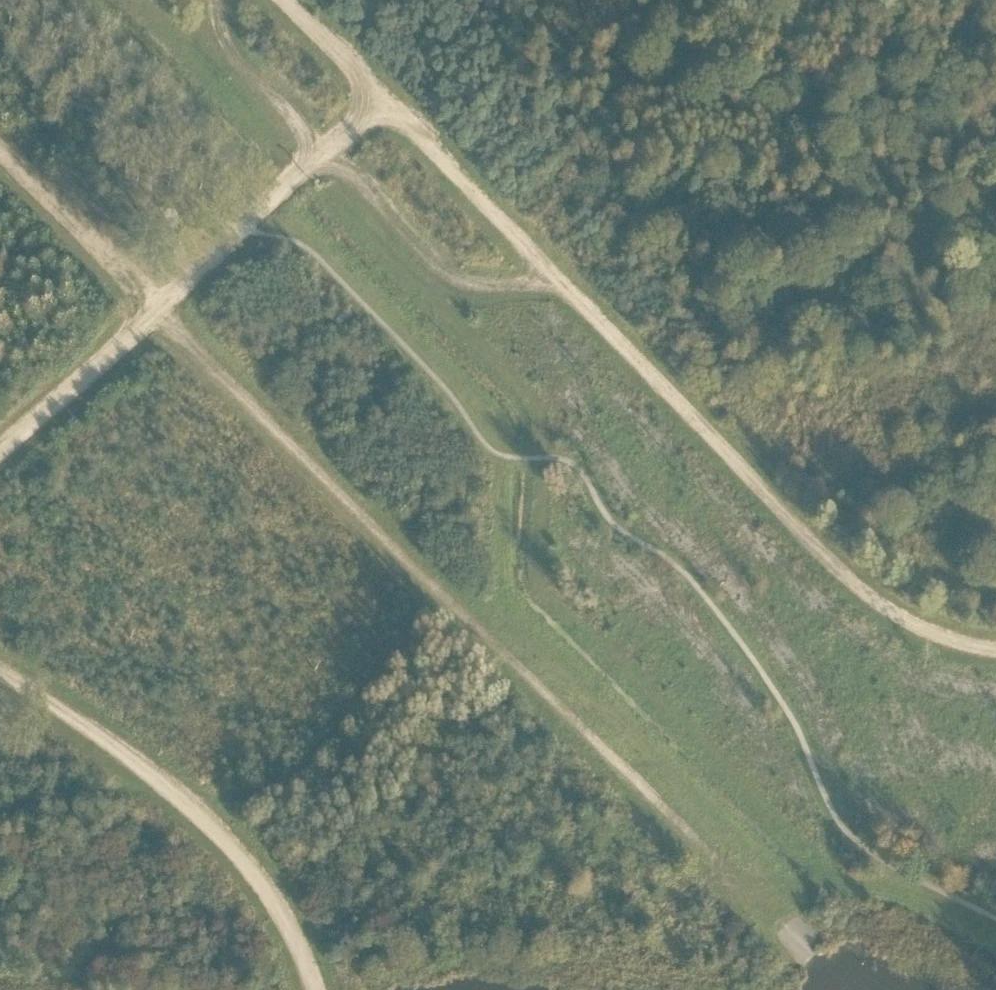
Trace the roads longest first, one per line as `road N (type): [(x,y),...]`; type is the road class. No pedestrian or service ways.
road 1 (track): [(376,106),(884,612),(995,647)]
road 2 (track): [(276,0),(376,106),(0,452)]
road 3 (track): [(440,591),(0,147)]
road 4 (track): [(849,989),(440,591)]
road 5 (track): [(322,989),(317,970),(250,868),(171,794),(0,677)]

